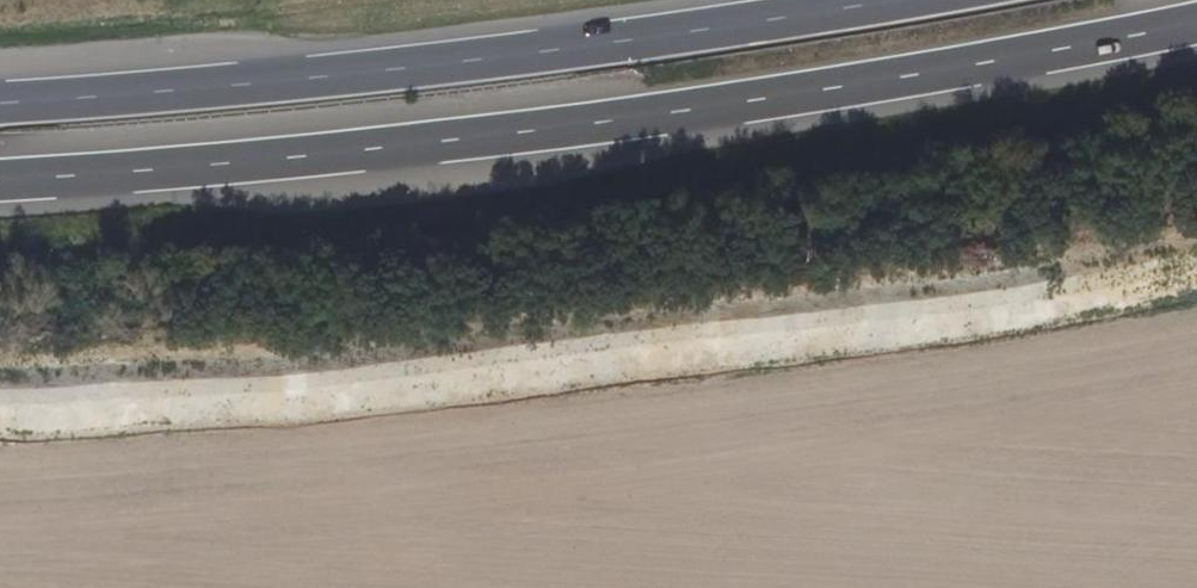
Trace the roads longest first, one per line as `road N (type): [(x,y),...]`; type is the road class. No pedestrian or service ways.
road 1 (trunk): [(0,181),(624,121),(1196,23)]
road 2 (track): [(0,394),(553,352),(1196,257)]
road 3 (trunk): [(898,0),(628,43),(0,103)]

